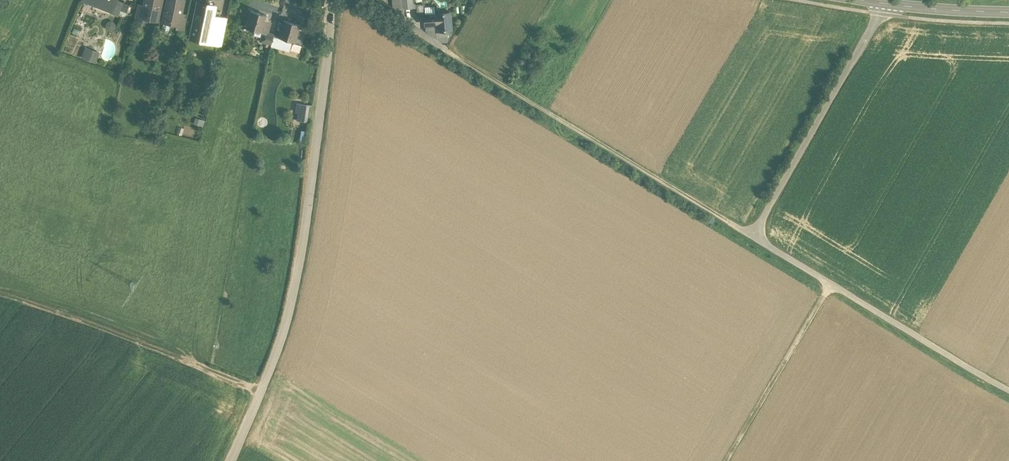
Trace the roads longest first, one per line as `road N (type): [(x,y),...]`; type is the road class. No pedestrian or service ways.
road 1 (track): [(1008,391),(752,236),(884,4)]
road 2 (unclassified): [(232,460),(299,269),(329,0)]
road 3 (track): [(752,236),(454,55)]
road 4 (track): [(0,296),(261,392)]
road 5 (track): [(740,460),(840,292)]
road 6 (secondary): [(1008,12),(863,0)]

